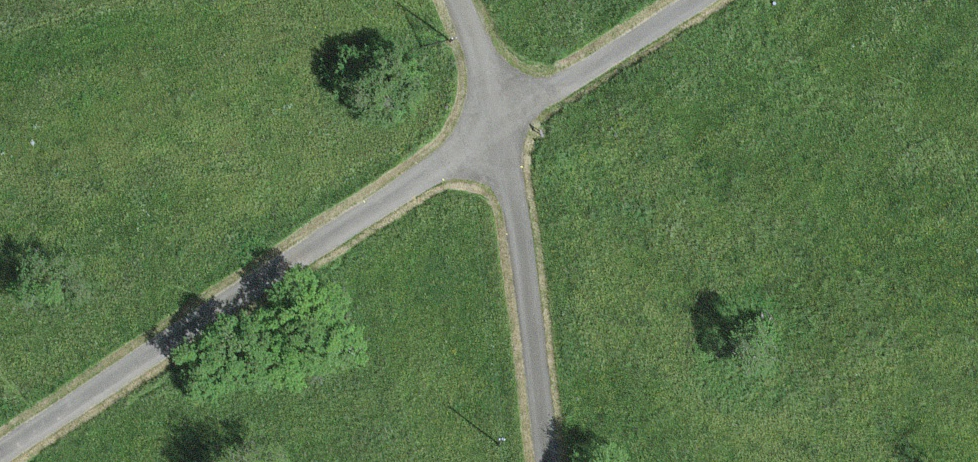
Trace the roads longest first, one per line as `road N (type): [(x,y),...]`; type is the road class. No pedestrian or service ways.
road 1 (track): [(0,461),(371,209),(707,0)]
road 2 (residential): [(500,128),(552,461)]
road 3 (track): [(457,0),(500,128)]

